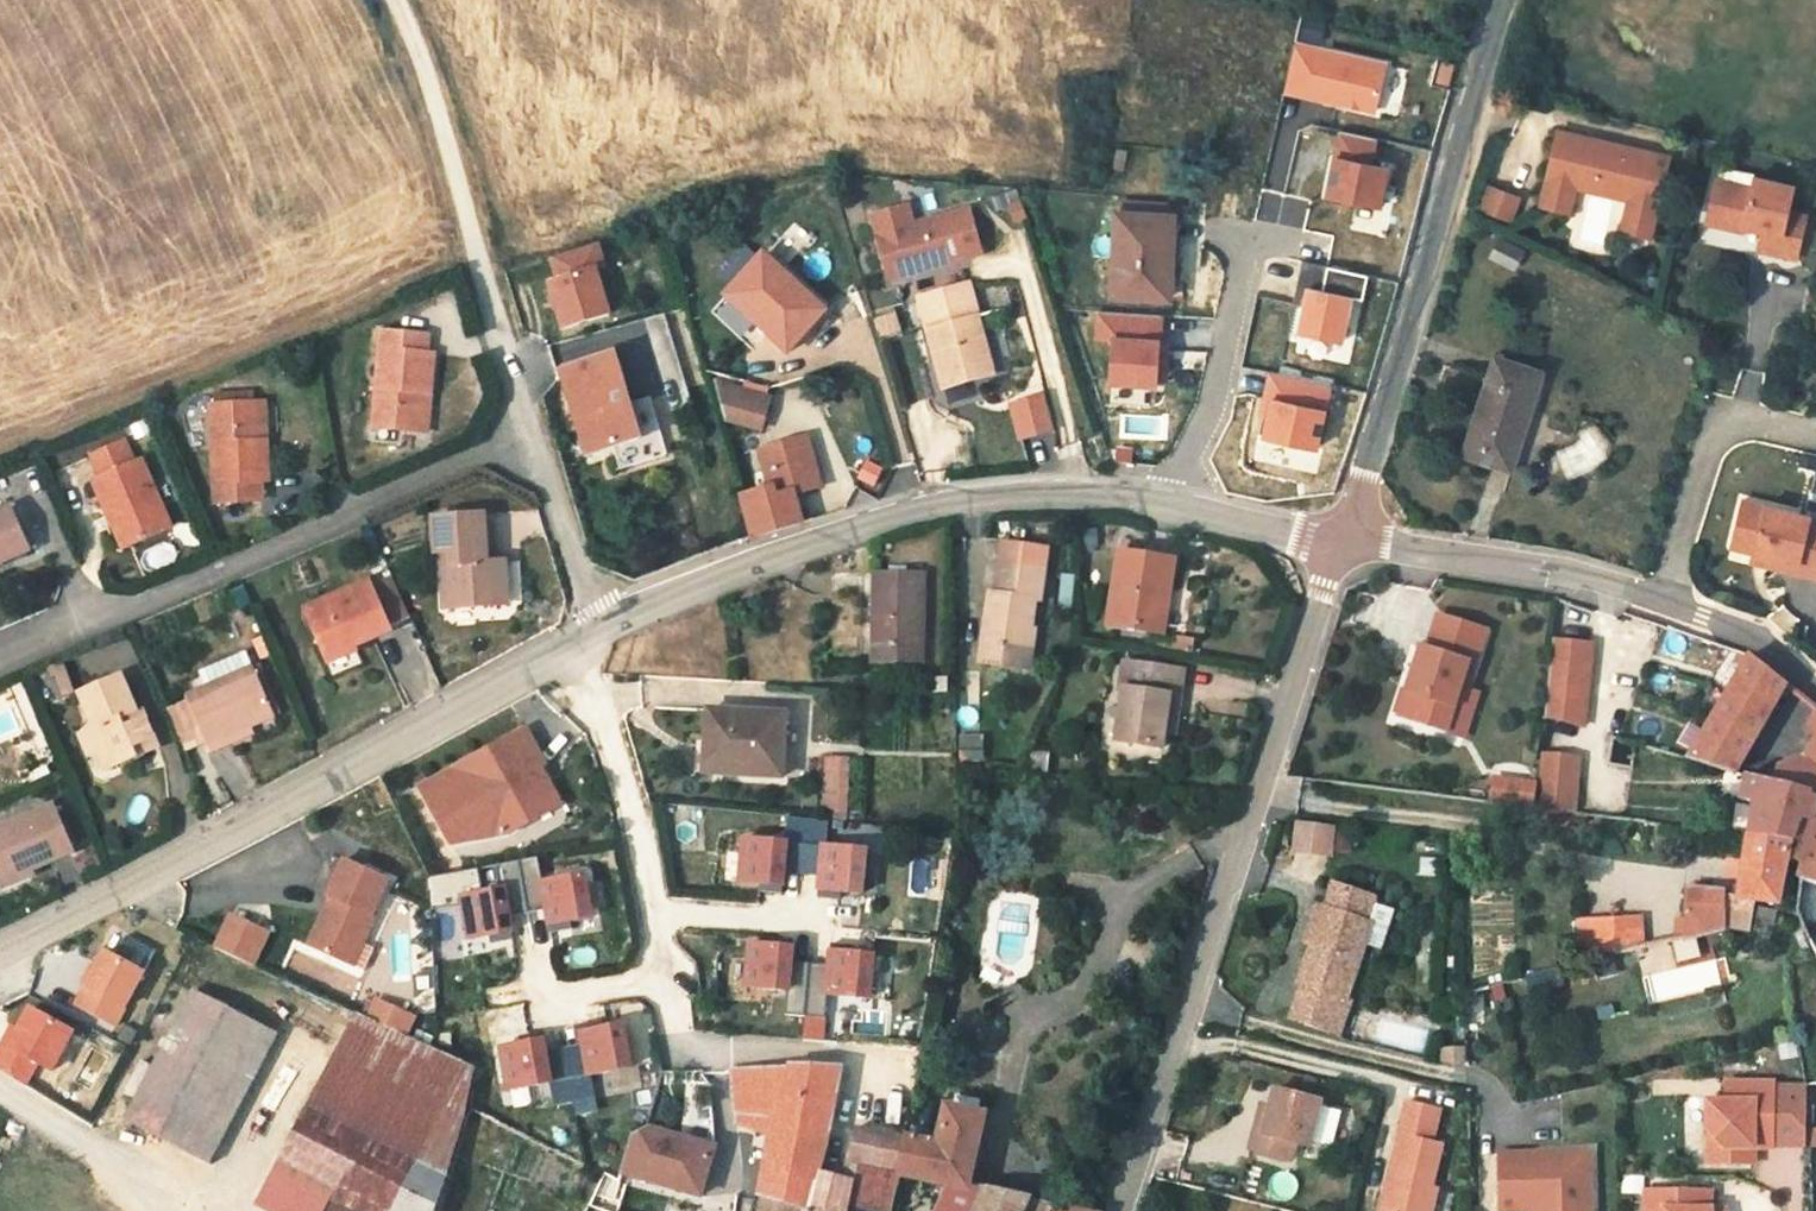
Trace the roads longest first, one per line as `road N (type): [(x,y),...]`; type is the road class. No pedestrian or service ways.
road 1 (tertiary): [(1120,1210),(1282,741),(1326,576),(1349,542)]
road 2 (unclassified): [(567,649),(0,951)]
road 3 (unclassified): [(1174,501),(1003,494),(926,509),(718,578),(607,628)]
road 4 (residential): [(1,655),(528,435)]
road 5 (tertiary): [(1349,542),(1505,0)]
road 6 (residential): [(394,0),(419,51),(528,435)]
road 7 (residential): [(567,649),(608,727),(681,1045)]
road 8 (residential): [(1663,604),(1554,571),(1349,542)]
road 9 (residential): [(1663,604),(1716,437),(1741,421),(1815,438)]
road 10 (residential): [(1248,238),(1218,400),(1174,501)]
road 11 (residential): [(213,1210),(0,1089)]
road 12 (residential): [(528,435),(607,628)]
road 13 (unclassified): [(1349,542),(1174,501)]
road 14 (residential): [(1815,688),(1760,640),(1663,604)]

